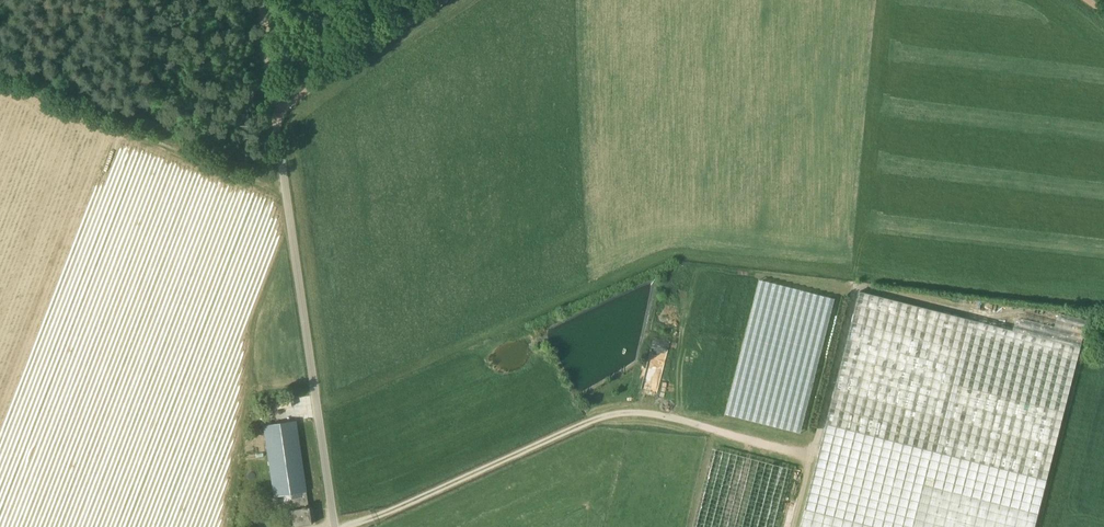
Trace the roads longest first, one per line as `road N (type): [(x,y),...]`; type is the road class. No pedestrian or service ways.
road 1 (unclassified): [(262,0),(337,526)]
road 2 (track): [(0,80),(286,189)]

